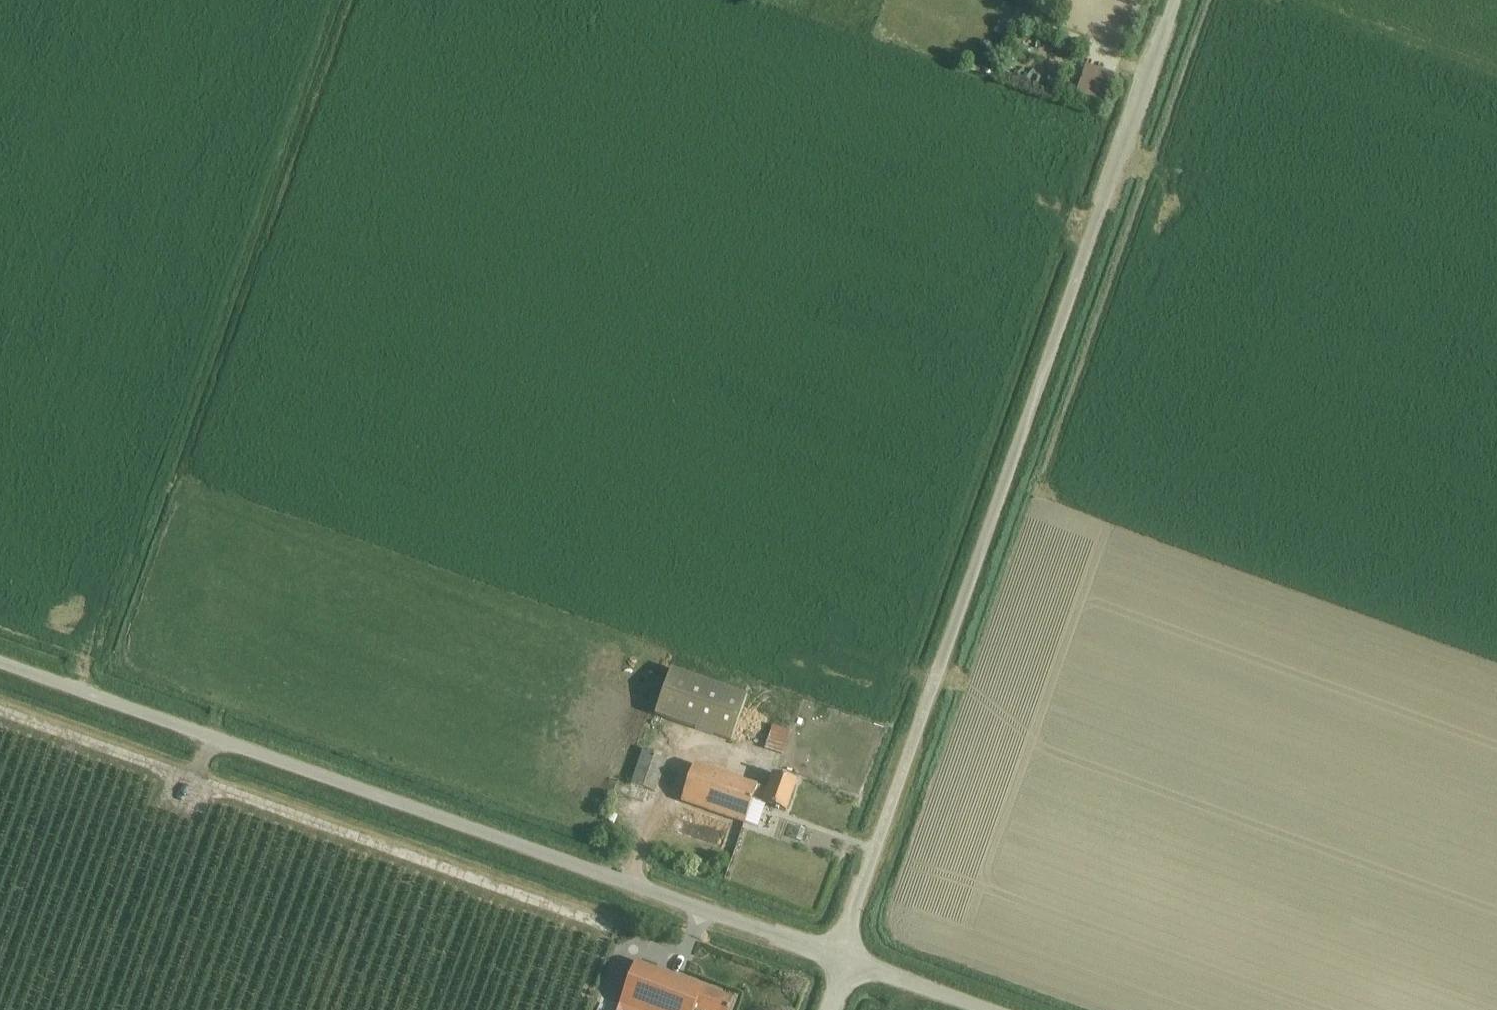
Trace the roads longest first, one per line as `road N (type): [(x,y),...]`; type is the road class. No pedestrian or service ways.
road 1 (unclassified): [(842,960),(843,937),(1174,0)]
road 2 (unclassified): [(842,960),(0,664)]
road 3 (unclassified): [(985,1009),(842,960)]

